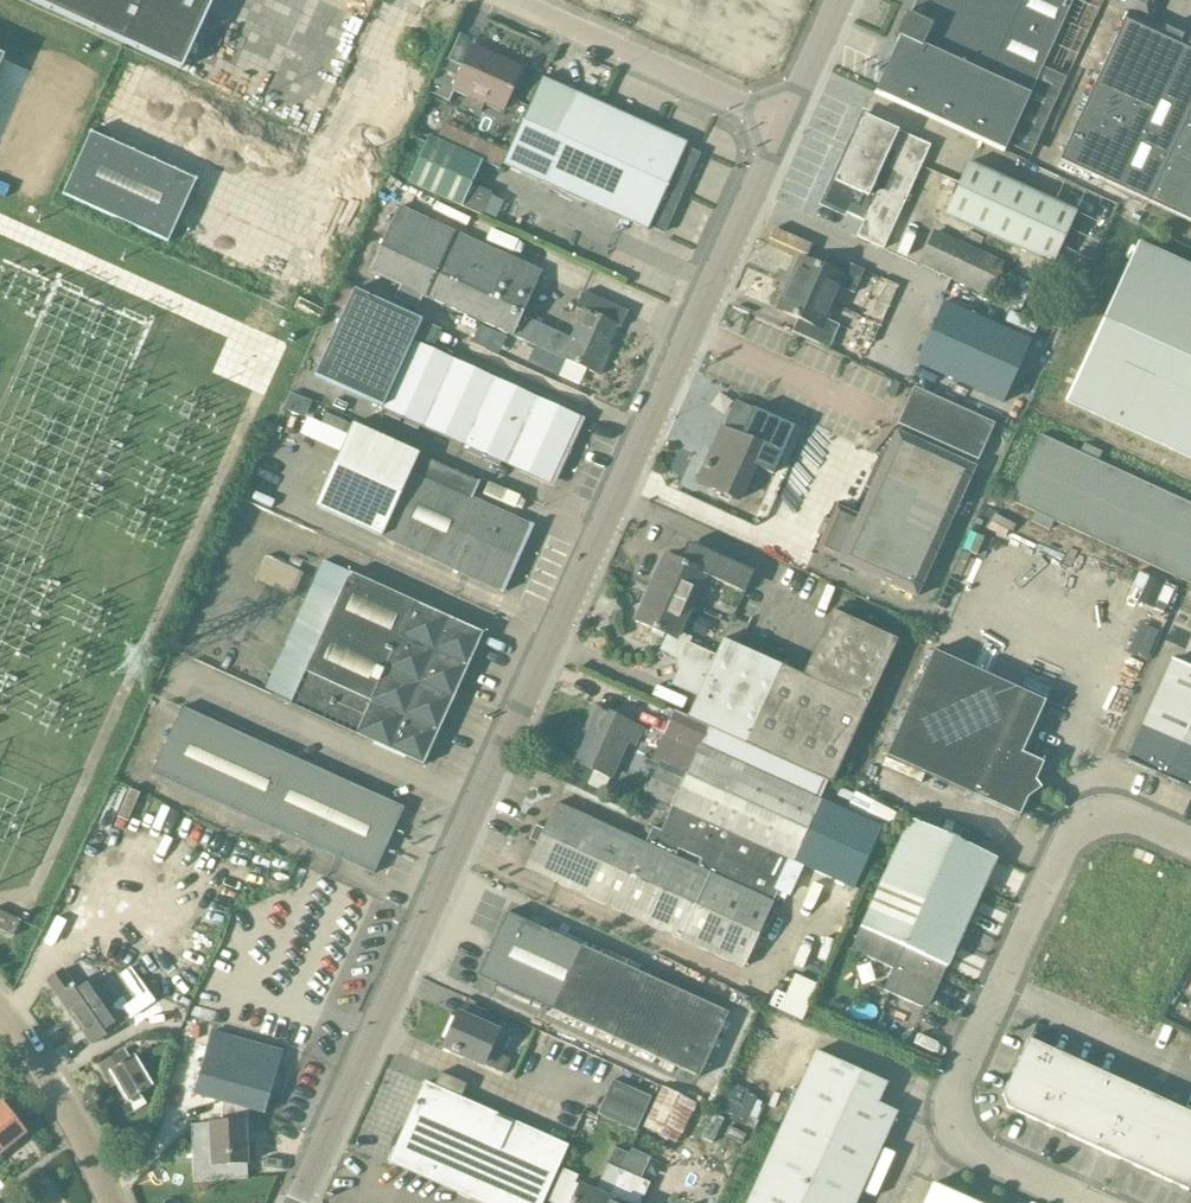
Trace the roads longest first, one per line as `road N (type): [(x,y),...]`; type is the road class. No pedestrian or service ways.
road 1 (residential): [(298,1202),(782,125)]
road 2 (unclassified): [(1091,1202),(975,1152),(952,1126),(956,1078),(1044,857),(1063,830),(1112,820),(1190,853)]
road 3 (residential): [(782,125),(503,0)]
road 4 (residential): [(110,1202),(89,1148),(0,1013)]
road 5 (unclassified): [(782,125),(841,0)]

